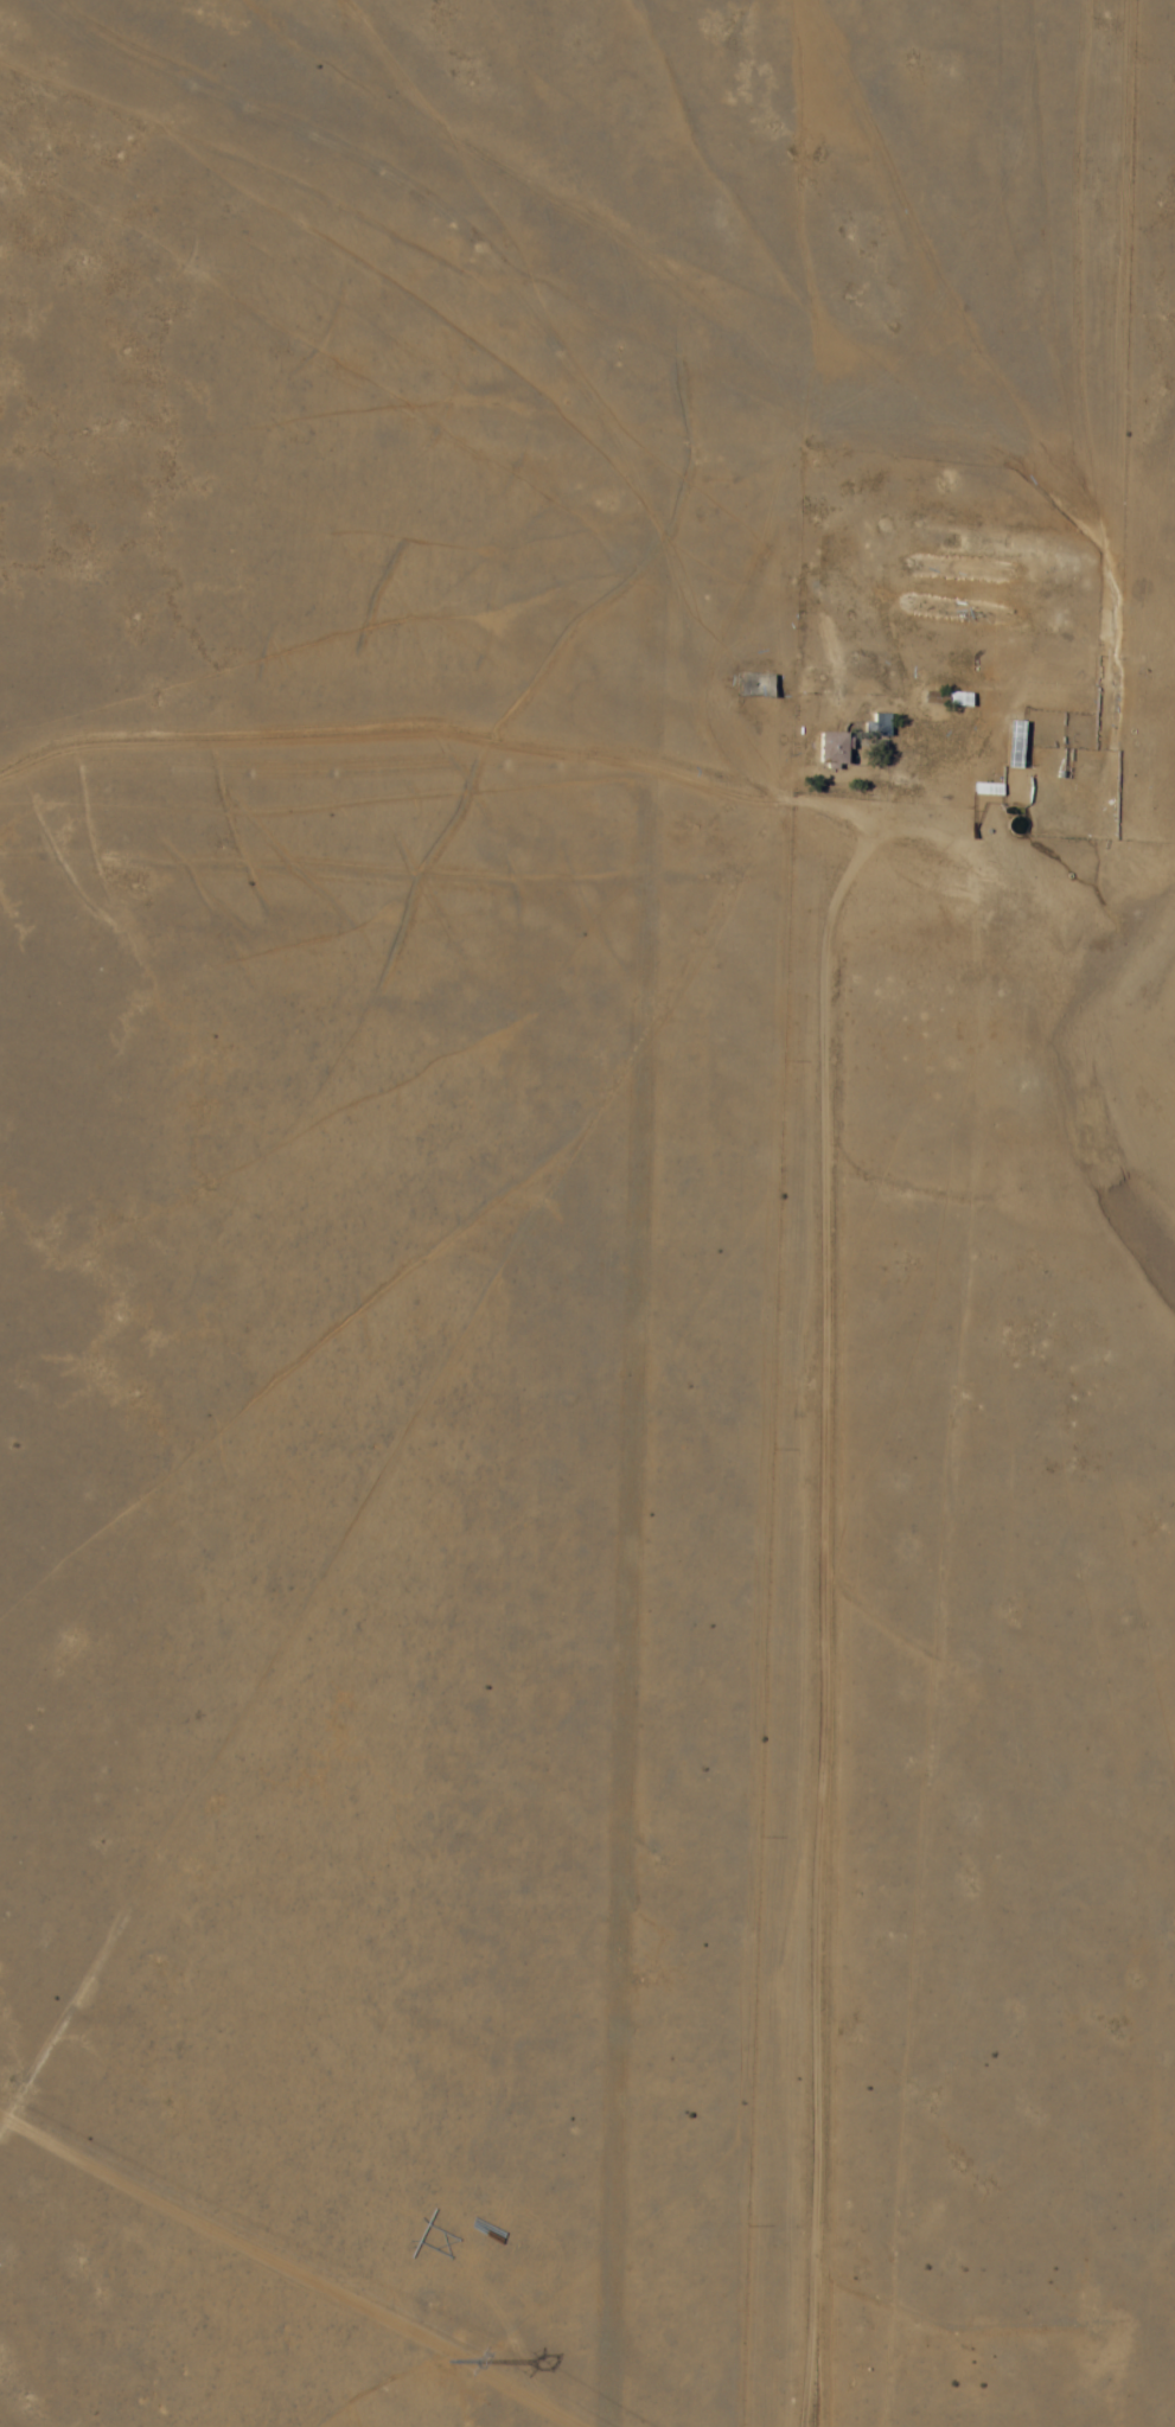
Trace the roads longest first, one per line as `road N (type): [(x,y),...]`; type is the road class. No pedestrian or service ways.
road 1 (residential): [(826,886),(341,873),(0,842)]

